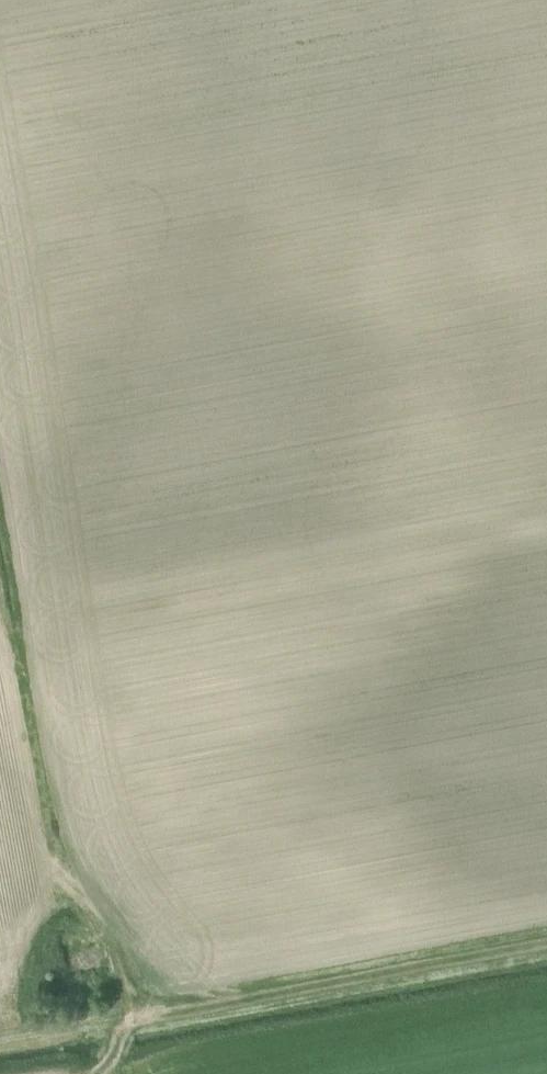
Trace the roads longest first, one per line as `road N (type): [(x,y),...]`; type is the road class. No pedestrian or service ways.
road 1 (track): [(21,640),(122,1006),(156,1019),(546,947)]
road 2 (track): [(0,625),(21,640),(546,527)]

